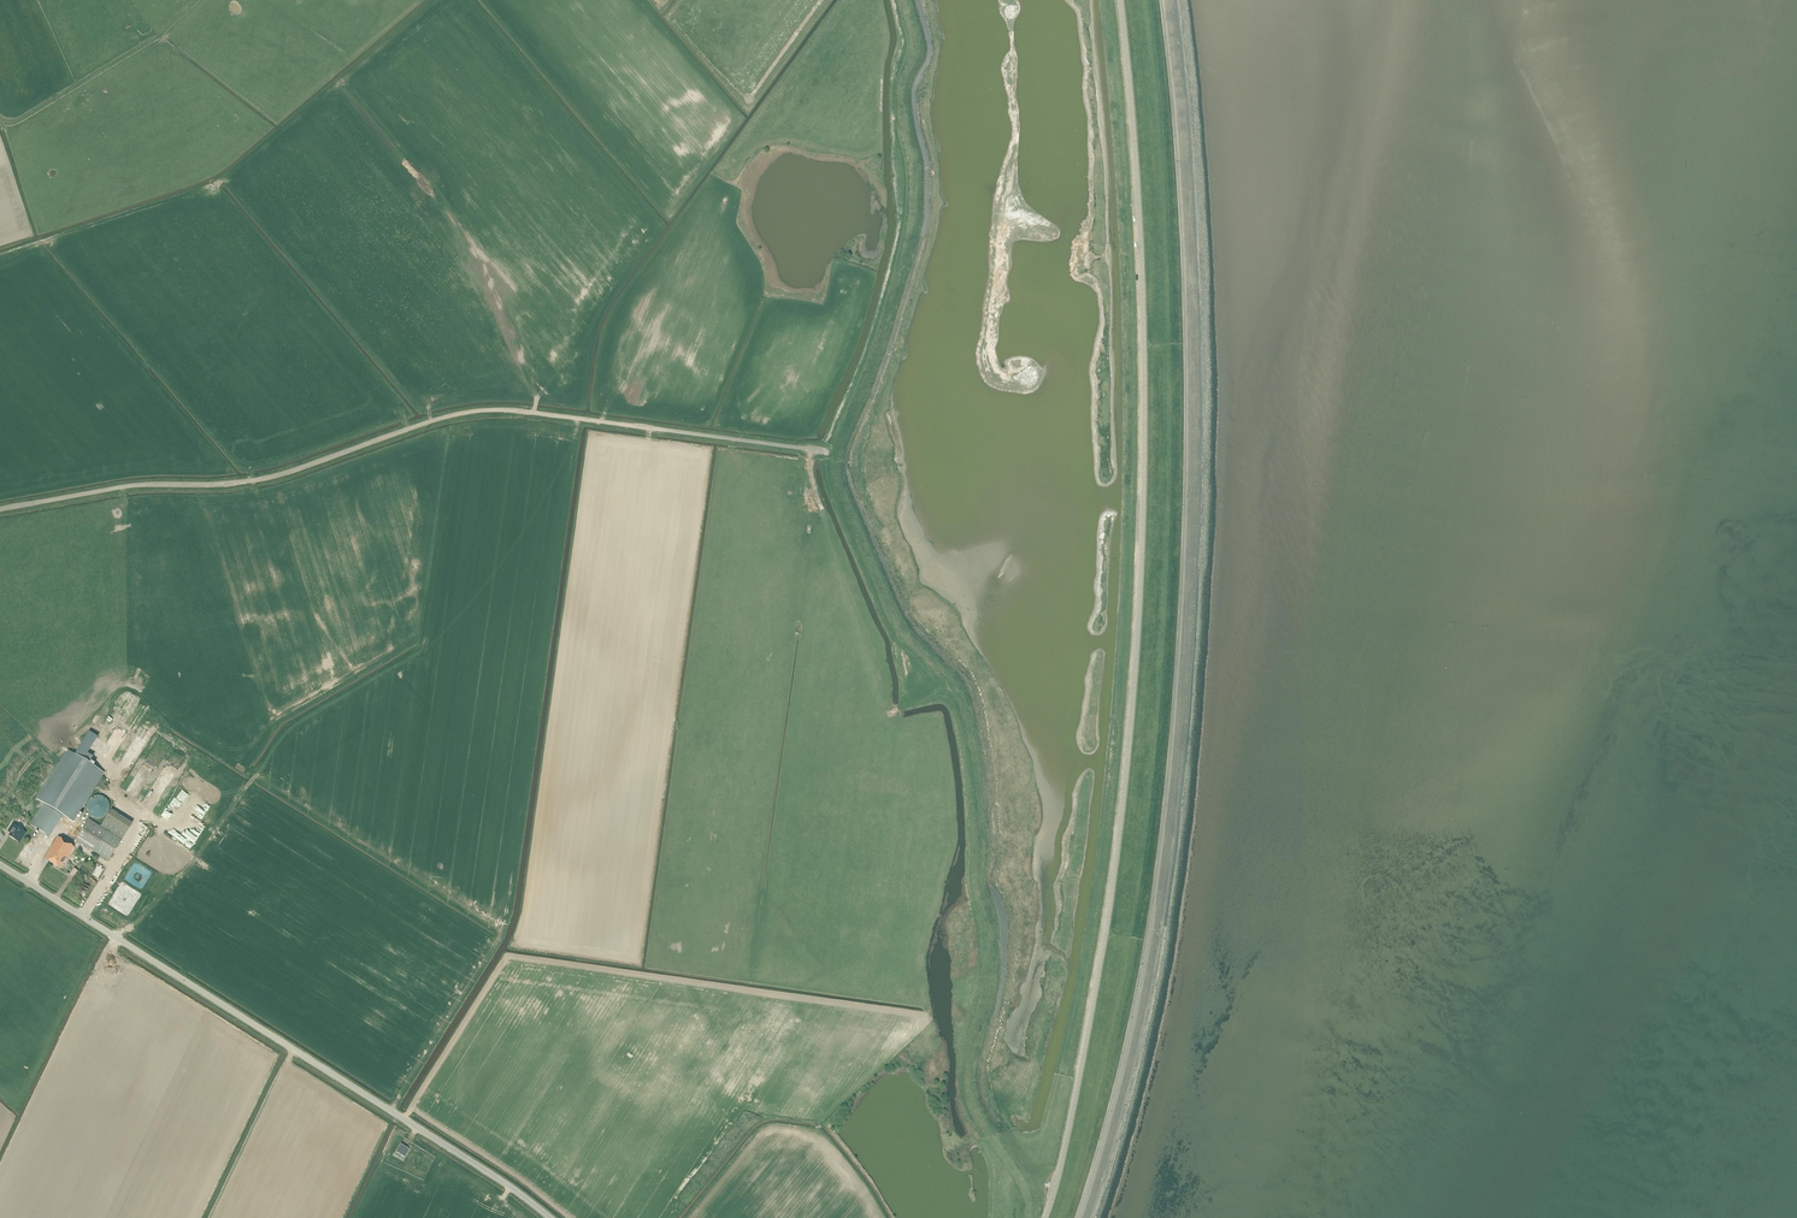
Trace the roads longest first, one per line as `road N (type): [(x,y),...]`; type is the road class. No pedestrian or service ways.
road 1 (tertiary): [(1045,1217),(1108,917),(1138,636),(1143,302),(1120,0)]
road 2 (unclassified): [(0,509),(136,485),(265,478),(437,419),(486,410),(823,451)]
road 3 (unclassified): [(551,1217),(0,865)]

